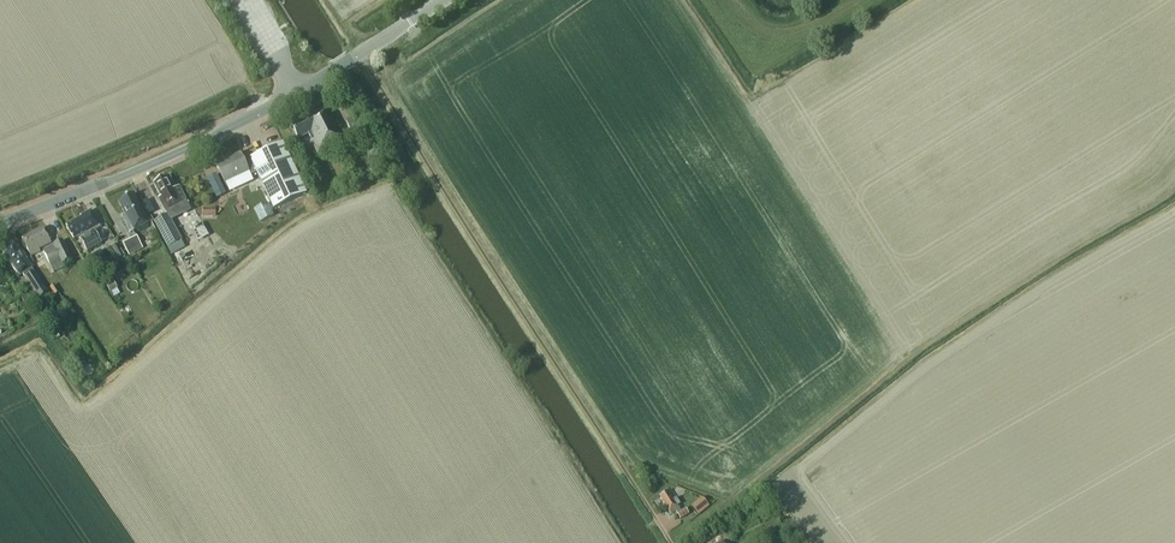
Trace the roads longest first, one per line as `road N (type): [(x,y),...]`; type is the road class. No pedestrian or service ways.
road 1 (track): [(360,54),(668,542)]
road 2 (tertiary): [(0,222),(239,122),(442,0)]

